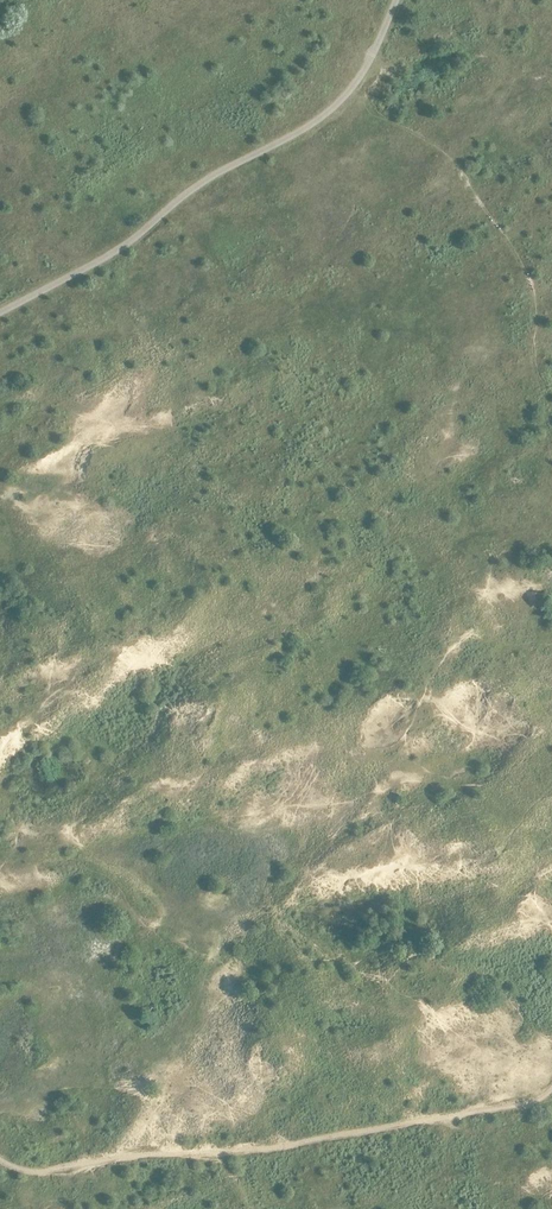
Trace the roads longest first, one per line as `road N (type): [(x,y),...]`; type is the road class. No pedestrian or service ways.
road 1 (track): [(396,0),(363,74),(322,118),(211,176),(131,241),(0,310)]

